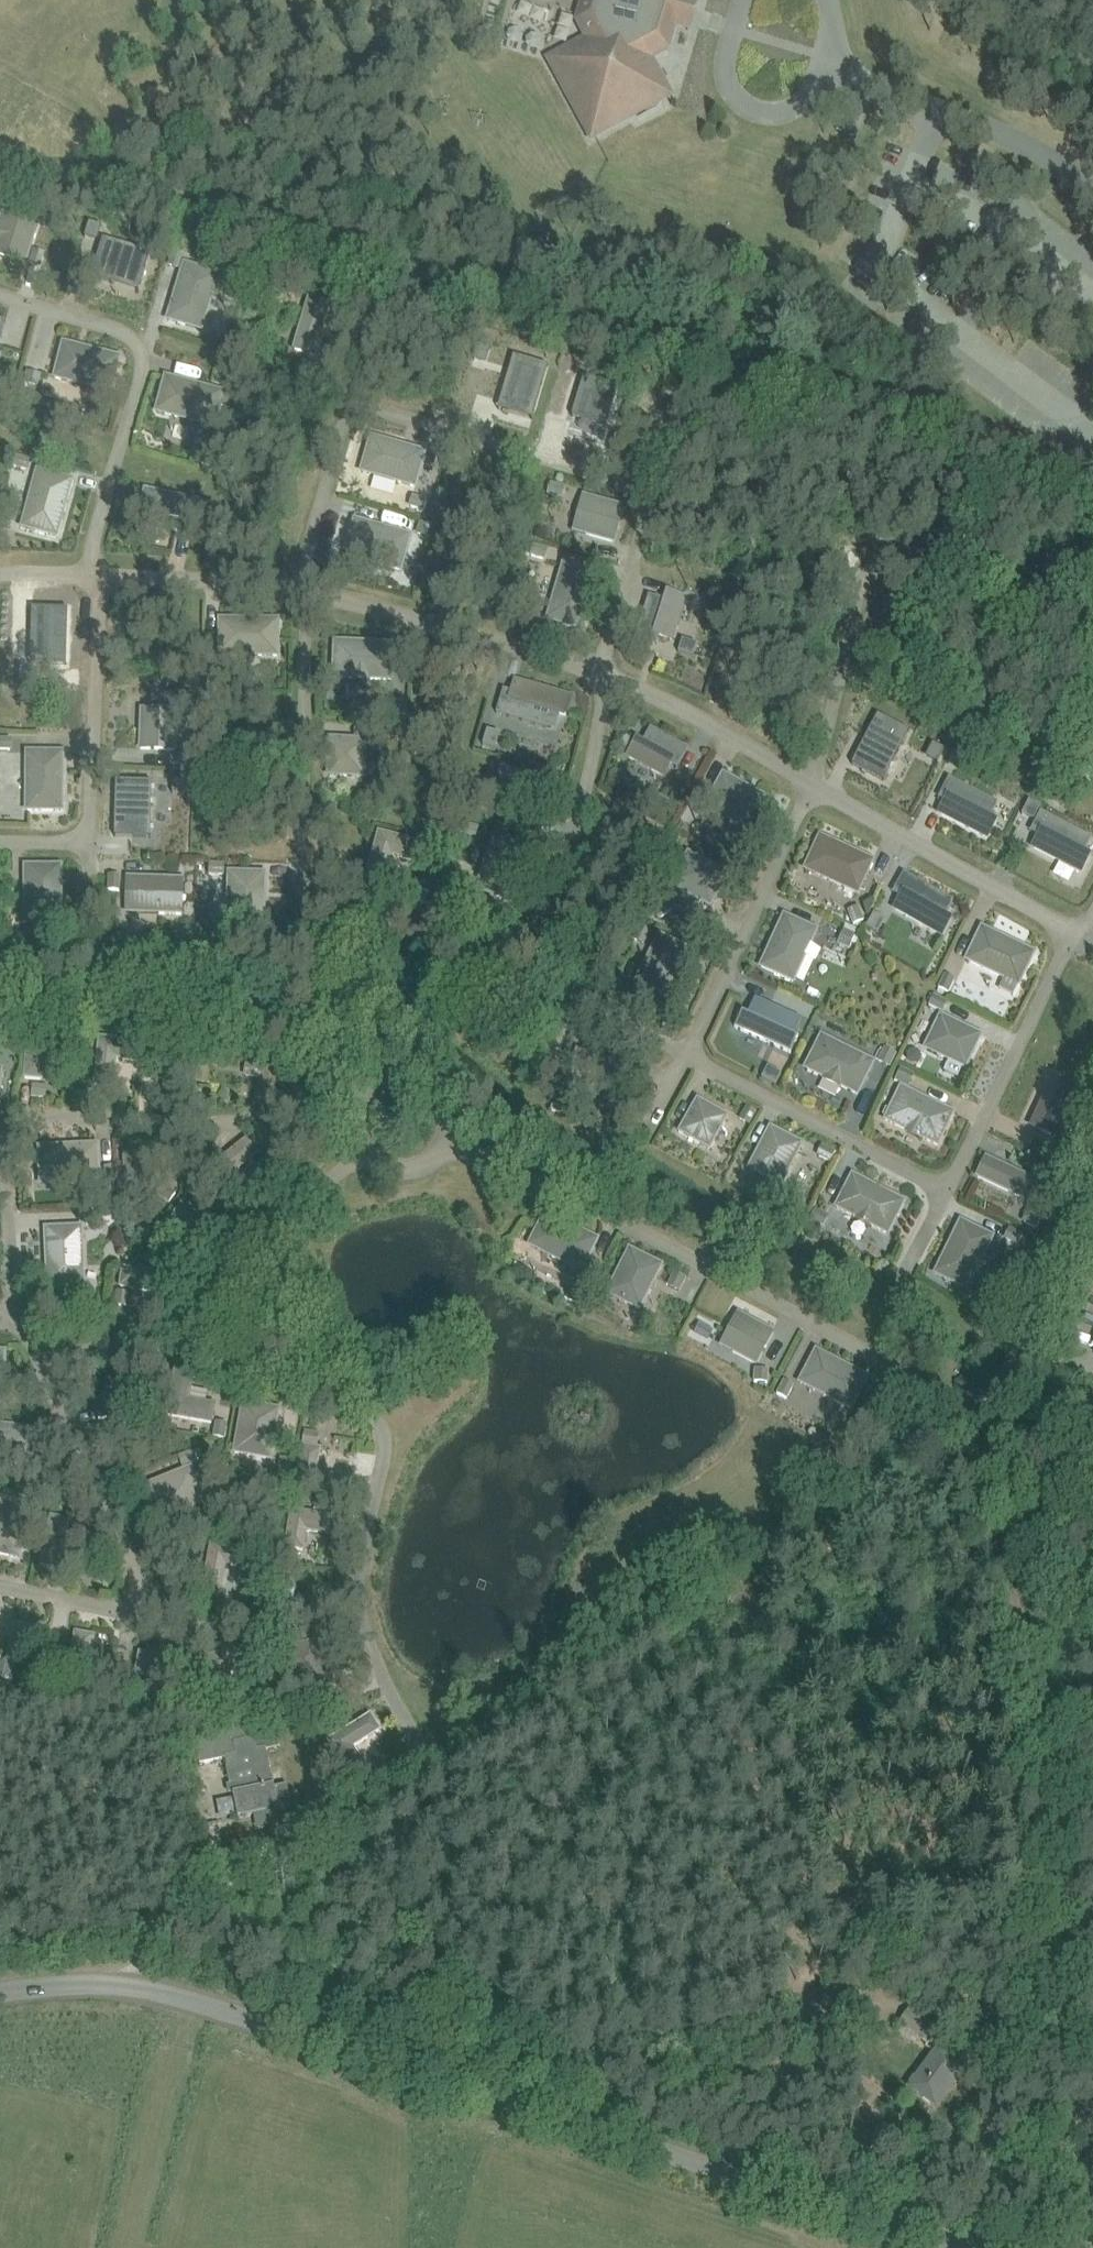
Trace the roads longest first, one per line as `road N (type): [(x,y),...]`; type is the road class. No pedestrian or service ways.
road 1 (unclassified): [(950,2247),(162,1993),(129,1986),(0,1993)]
road 2 (unclassified): [(1092,2224),(987,1399)]
road 3 (unclassified): [(1092,198),(1037,154),(938,114),(832,54)]
road 4 (unclassified): [(750,0),(730,43),(736,95),(755,114),(787,113),(816,91)]

